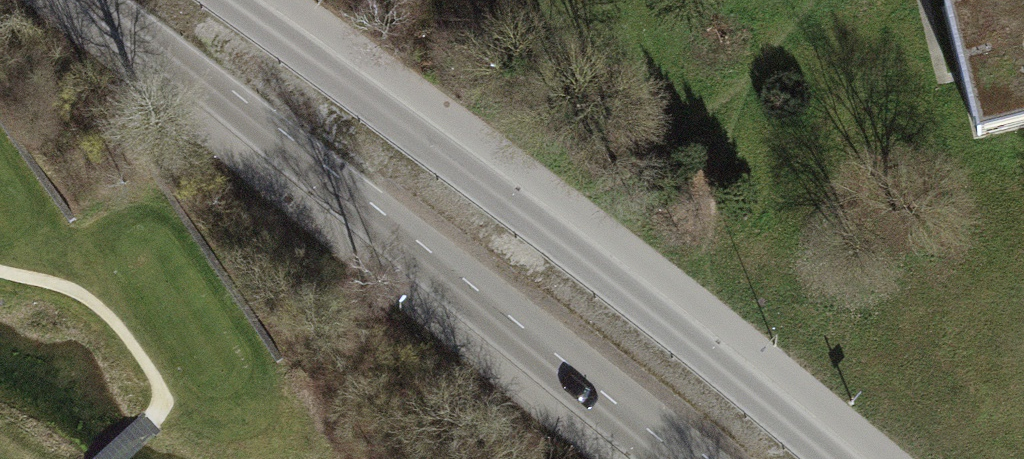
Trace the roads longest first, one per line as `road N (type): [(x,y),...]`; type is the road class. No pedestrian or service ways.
road 1 (primary): [(829,458),(594,266),(229,0)]
road 2 (primary): [(94,0),(680,458)]

